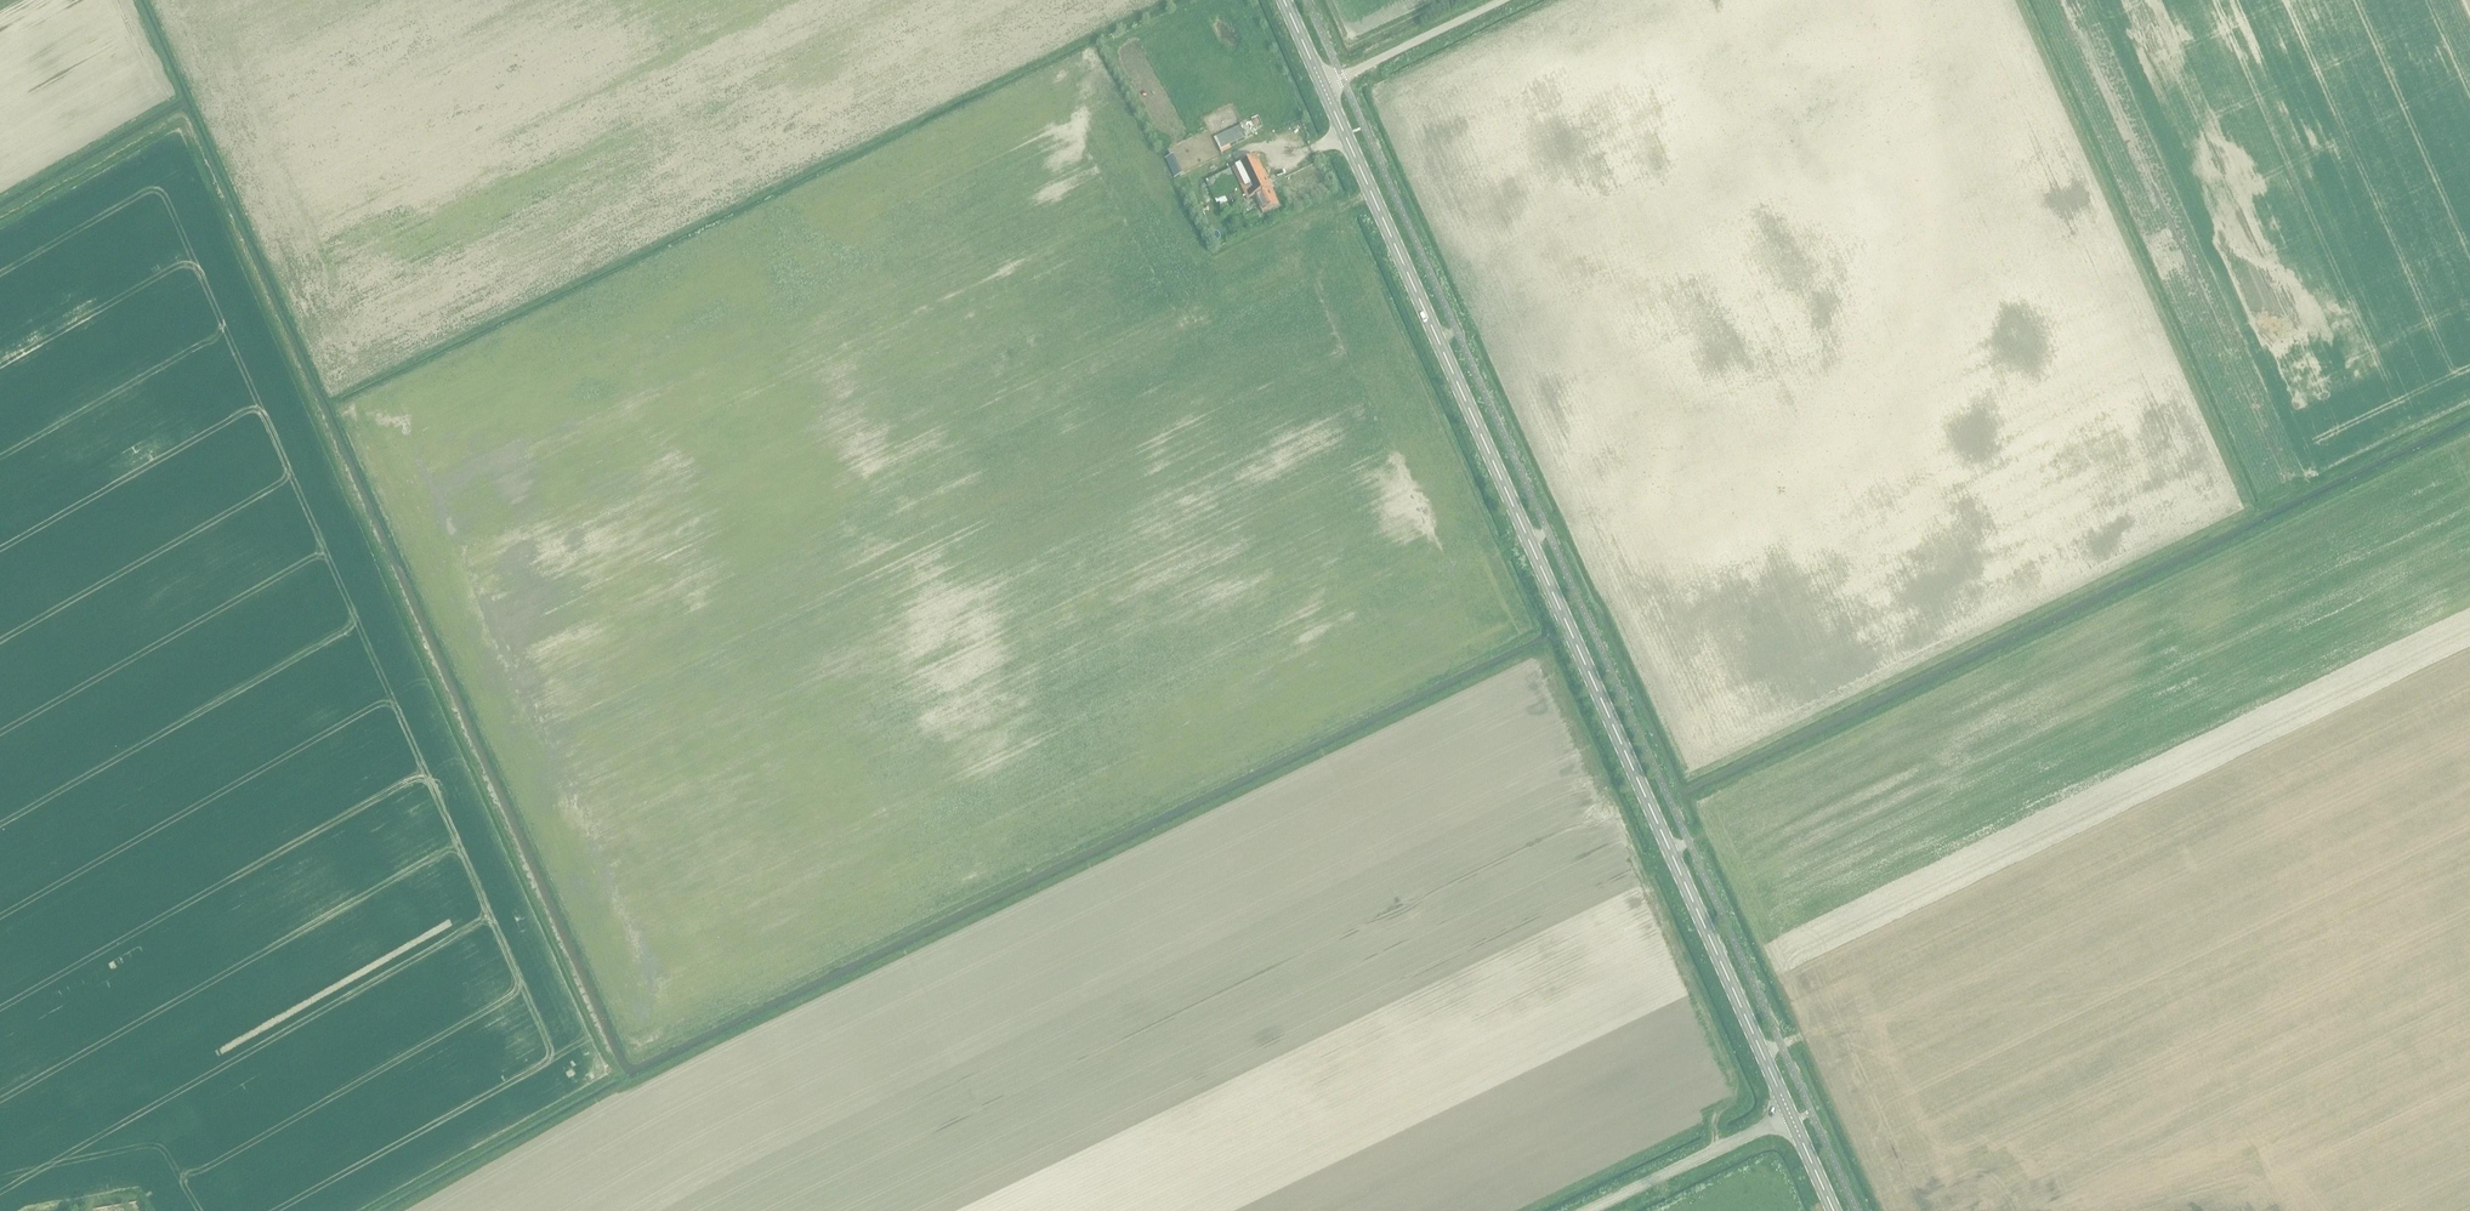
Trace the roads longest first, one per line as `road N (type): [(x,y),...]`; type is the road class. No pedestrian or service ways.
road 1 (secondary): [(1791,1116),(1322,85)]
road 2 (unclassified): [(1590,1210),(1791,1116)]
road 3 (unclassified): [(1322,85),(1501,0)]

